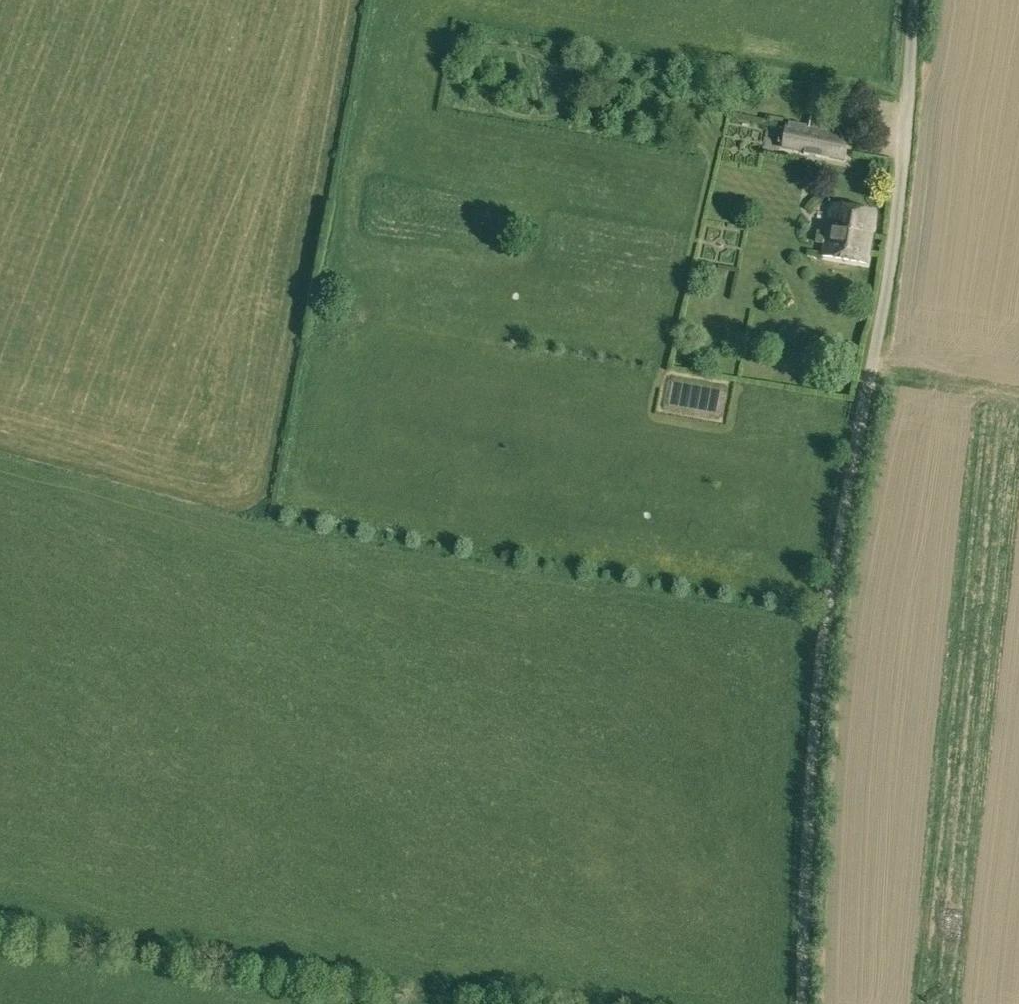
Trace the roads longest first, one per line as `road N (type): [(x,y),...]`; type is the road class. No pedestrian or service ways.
road 1 (unclassified): [(807,1003),(820,655),(880,334),(918,0)]

